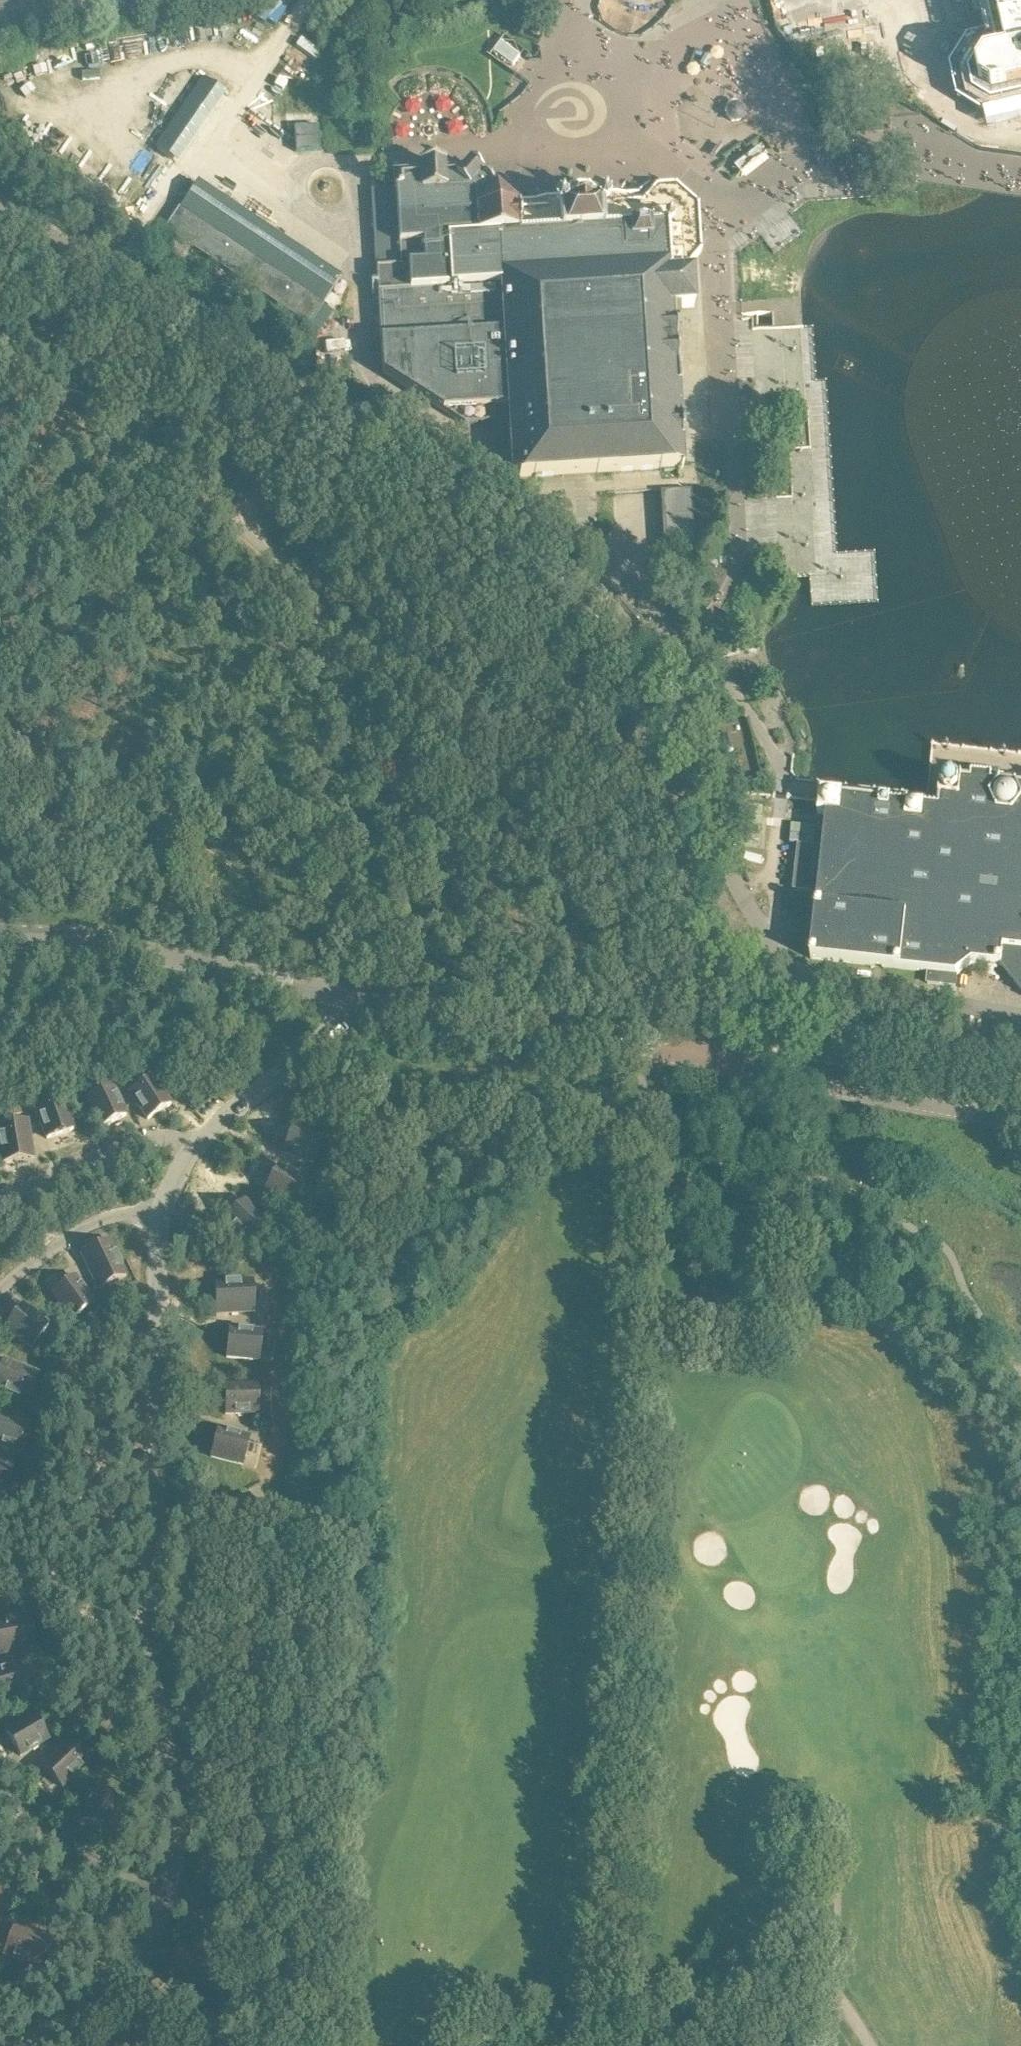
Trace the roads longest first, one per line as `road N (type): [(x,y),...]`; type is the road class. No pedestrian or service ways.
road 1 (unclassified): [(694,1059),(700,974),(644,721),(603,605),(566,563),(432,472),(0,207)]
road 2 (residential): [(168,1896),(173,1812),(147,1630),(158,1220)]
road 3 (unclassified): [(352,992),(126,945),(0,932)]
road 4 (unclassified): [(694,1059),(352,992)]
road 5 (unclassified): [(694,1059),(1020,1119)]
road 6 (residential): [(191,1146),(324,1037),(352,992)]
road 7 (residential): [(32,2045),(107,1997),(146,1950),(168,1896)]
road 8 (residential): [(191,1146),(147,1140),(0,1196)]
road 9 (residential): [(200,2045),(232,1997),(235,1963),(206,1913),(168,1896)]
road 10 (residential): [(158,1220),(119,1213),(73,1232),(0,1289)]
road 11 (residential): [(37,1827),(168,1896)]

